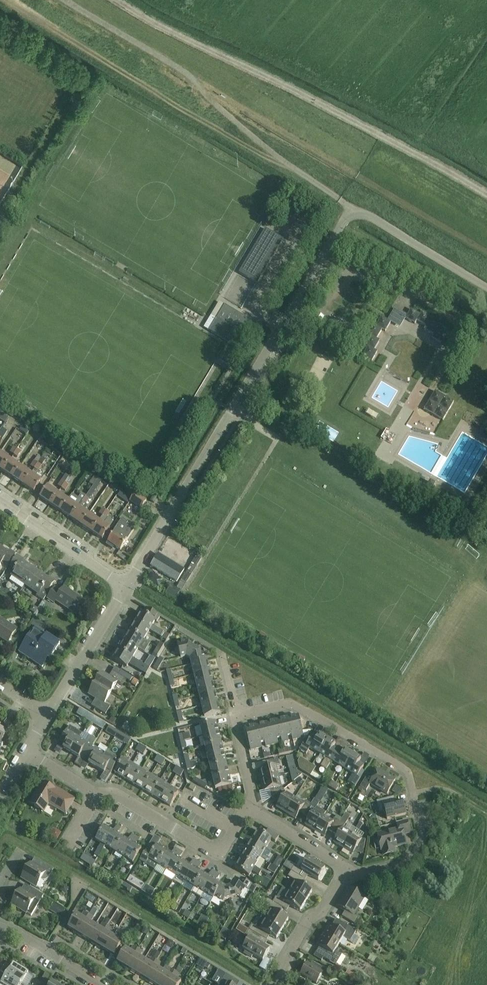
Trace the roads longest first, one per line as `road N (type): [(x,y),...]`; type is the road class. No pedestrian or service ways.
road 1 (track): [(111,0),(486,203)]
road 2 (unclassified): [(127,586),(322,258)]
road 3 (residential): [(358,874),(408,859),(425,840),(408,771),(290,703),(235,717)]
road 4 (unclassified): [(486,287),(370,216),(342,224),(322,258)]
road 5 (residential): [(248,809),(223,849),(211,851),(116,792),(97,794)]
road 6 (residential): [(127,586),(0,501)]
road 7 (unclassified): [(48,716),(127,586)]
road 8 (residential): [(275,984),(348,869)]

